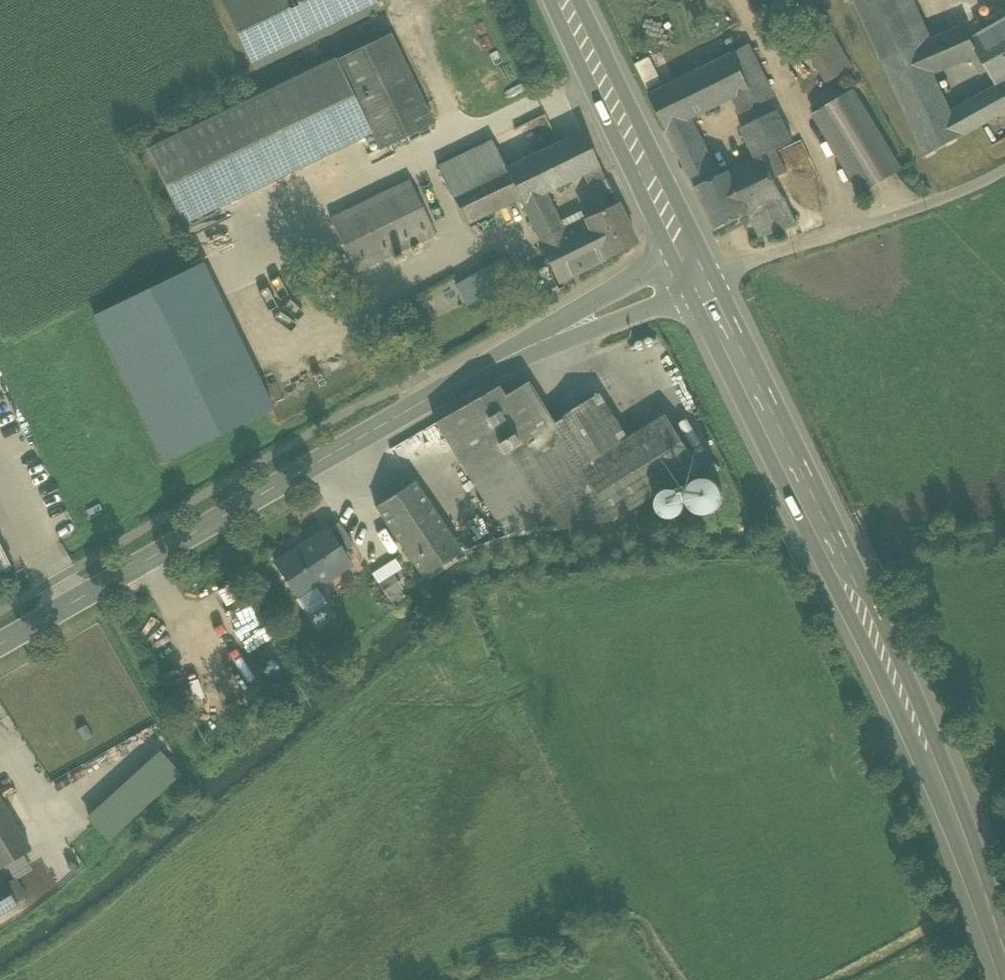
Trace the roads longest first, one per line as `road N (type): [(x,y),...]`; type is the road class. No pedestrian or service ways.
road 1 (tertiary): [(0,644),(480,371),(699,278)]
road 2 (secondary): [(699,278),(934,761),(1004,951)]
road 3 (unclassified): [(1004,168),(933,206),(699,278)]
road 4 (secondary): [(699,278),(564,0)]

